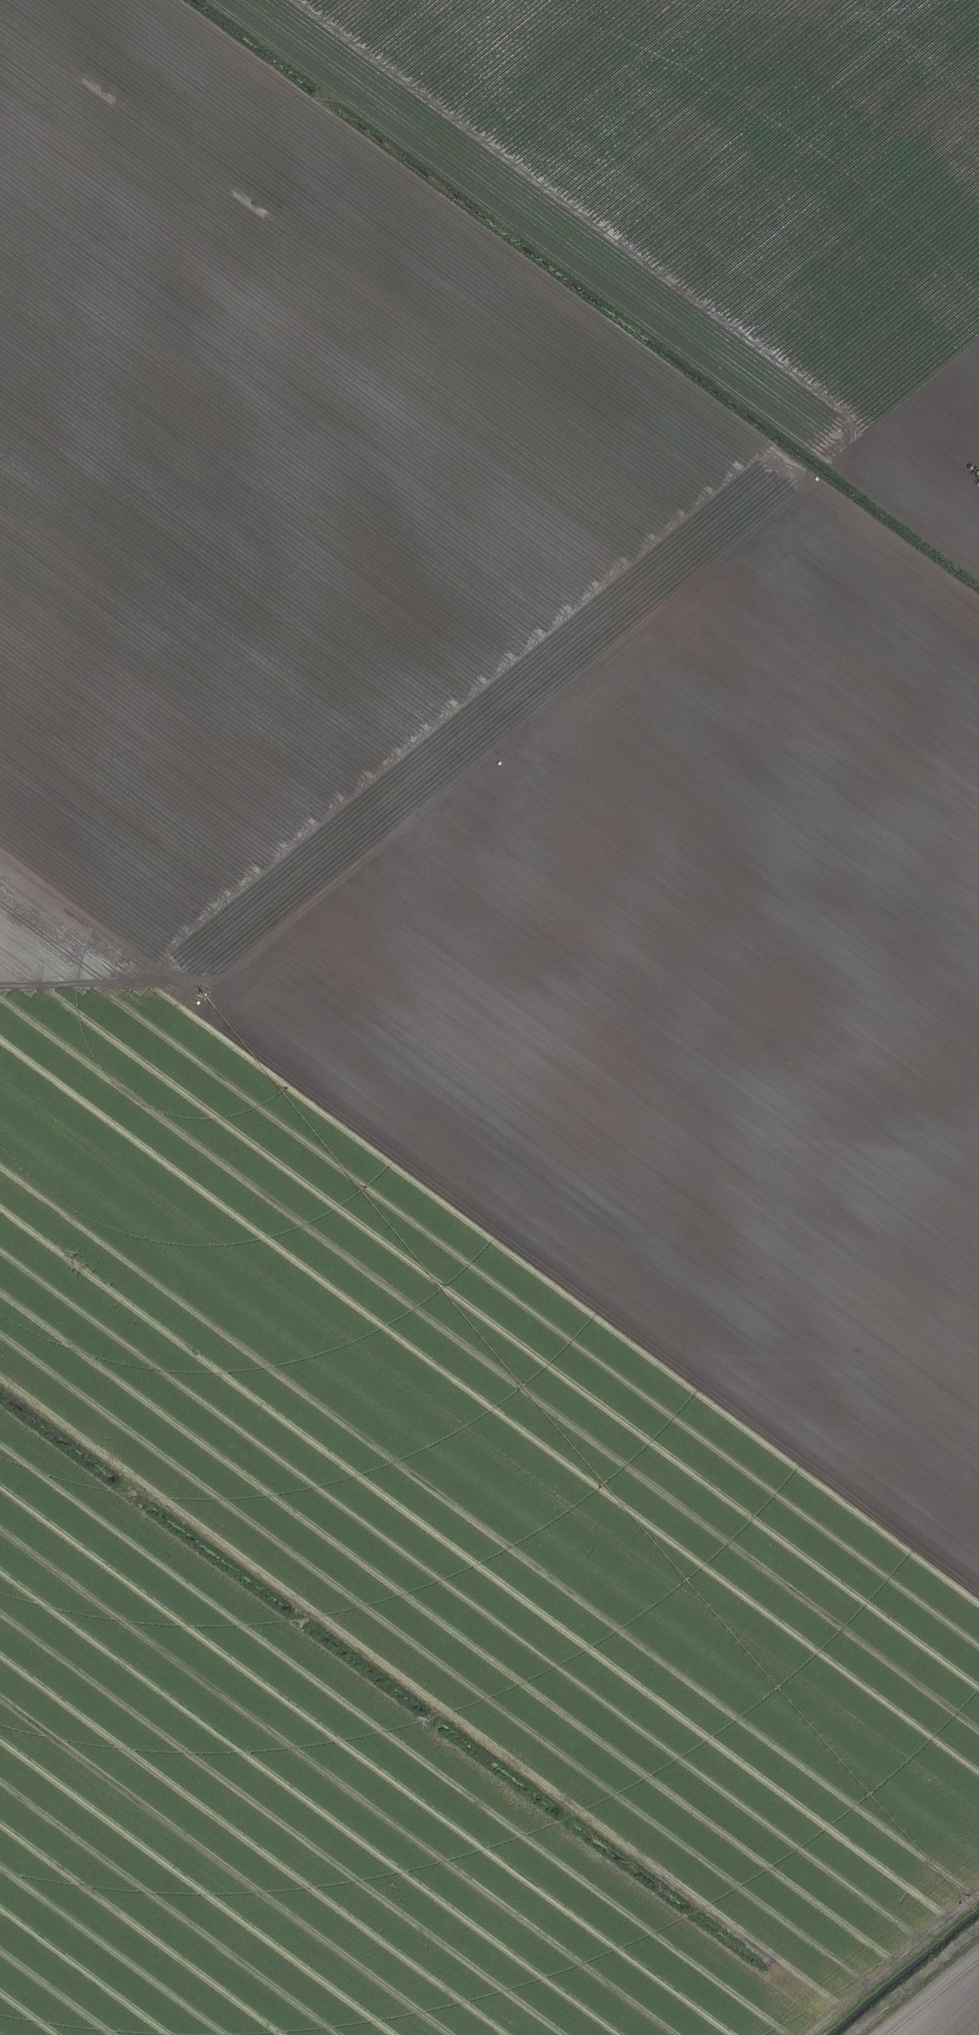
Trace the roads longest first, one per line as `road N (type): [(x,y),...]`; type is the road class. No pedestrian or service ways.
road 1 (track): [(978,1939),(863,2034)]

